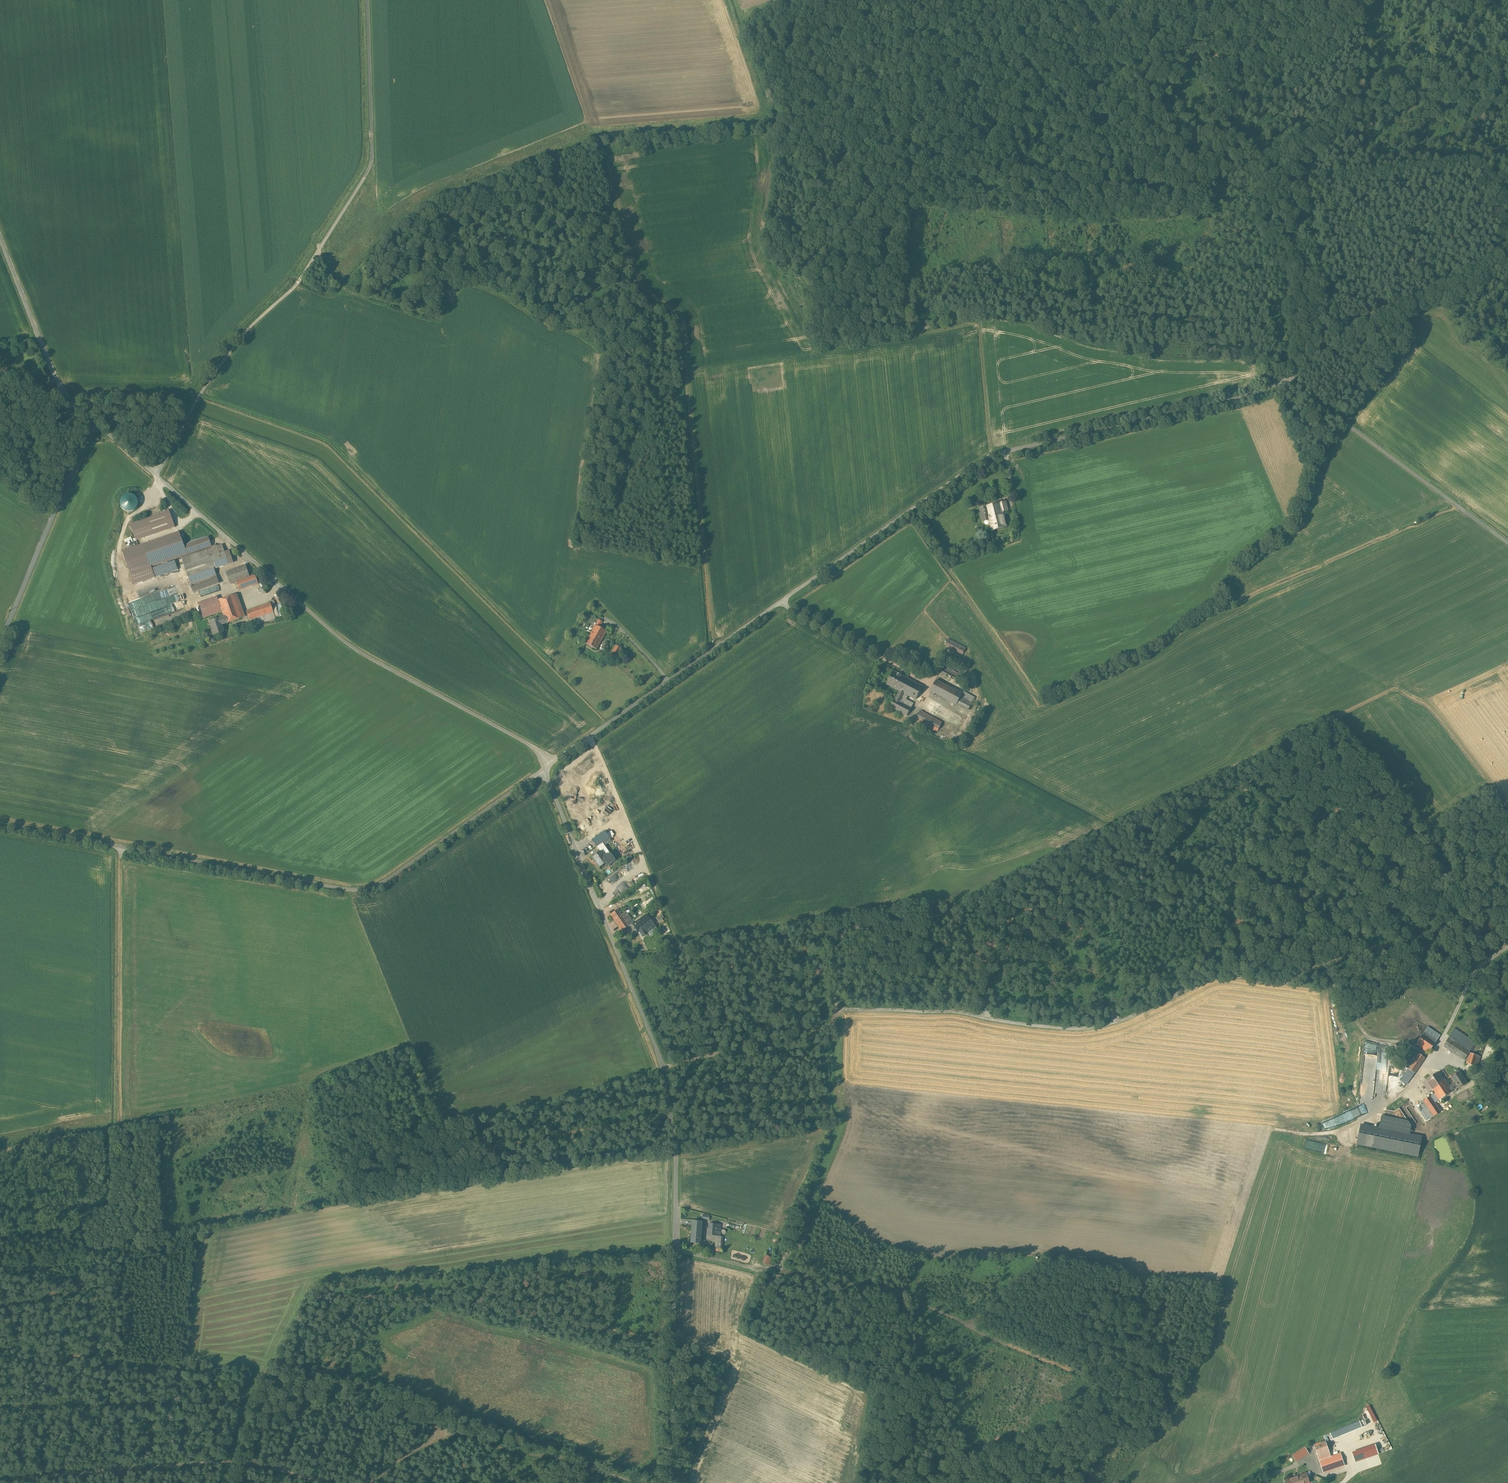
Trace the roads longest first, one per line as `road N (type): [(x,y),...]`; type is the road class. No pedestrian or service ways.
road 1 (unclassified): [(545,769),(992,454),(1253,394),(1286,379),(1507,543)]
road 2 (track): [(1382,1042),(1358,1025),(1338,987),(1222,973),(1094,1025),(849,1008),(834,1015),(831,1029),(662,1069)]
road 3 (unclassified): [(0,823),(365,888),(545,769)]
road 4 (unclassified): [(367,0),(367,173),(296,284),(241,334),(156,475)]
road 5 (unclassified): [(545,769),(663,1072),(676,1150),(676,1250)]
road 6 (unclassified): [(156,475),(359,653),(529,745),(545,769)]
road 7 (track): [(121,846),(119,1126),(0,1152)]
road 8 (track): [(1286,379),(1507,264)]
road 9 (unclassified): [(0,641),(96,425)]
road 10 (track): [(1462,509),(1246,605)]
road 11 (unclassified): [(676,1250),(670,1482)]
road 12 (unclassified): [(0,237),(57,380),(96,425)]
road 13 (track): [(992,454),(978,324),(929,332),(910,325)]

